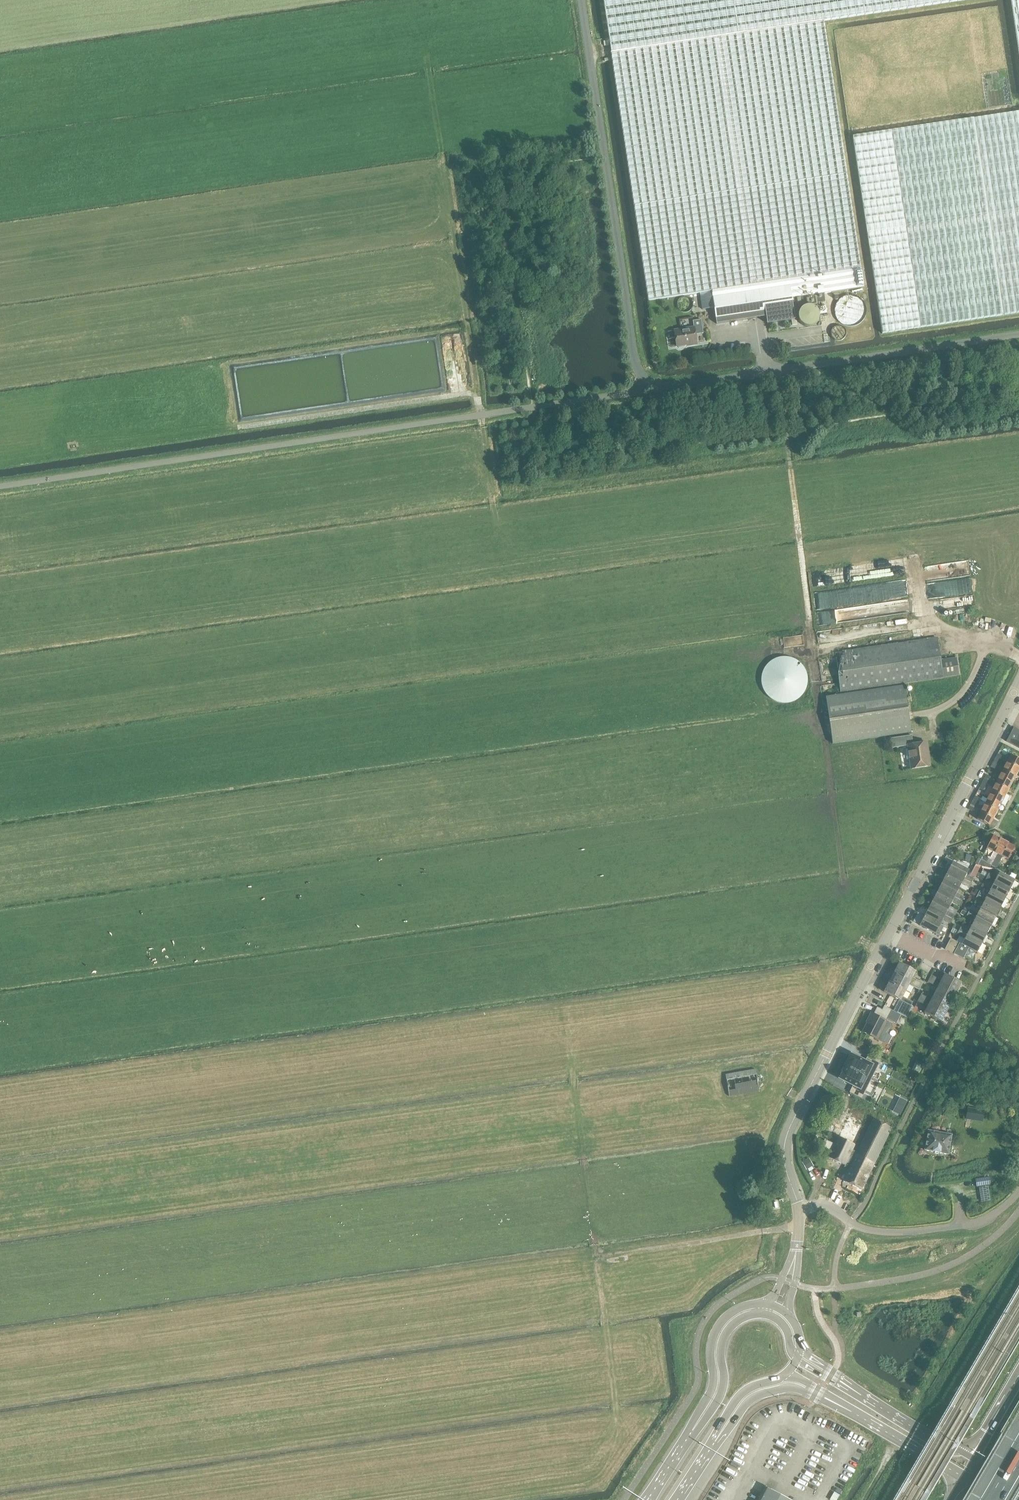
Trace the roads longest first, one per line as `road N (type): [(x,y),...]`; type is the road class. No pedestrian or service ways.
road 1 (unclassified): [(1018,334),(674,388),(649,383),(635,362),(582,0)]
road 2 (residential): [(800,1210),(786,1170),(787,1131),(1007,712)]
road 3 (track): [(846,882),(787,430)]
road 4 (track): [(478,395),(429,67)]
road 5 (track): [(608,1330),(600,1258),(799,1225)]
road 6 (track): [(481,415),(478,395),(457,395),(241,427)]
road 7 (unclassified): [(800,1210),(825,1206),(871,1230),(923,1231),(986,1218),(1018,1192)]
road 8 (secondary): [(769,1304),(740,1307),(720,1323),(710,1347),(713,1384),(697,1424)]
road 9 (secondary): [(969,1460),(842,1382)]
road 10 (secondary): [(837,1404),(963,1477)]
road 11 (secondary): [(762,1314),(739,1320),(723,1338),(722,1391),(697,1424)]
road 12 (secondary): [(720,1433),(750,1400),(780,1389),(837,1404)]

